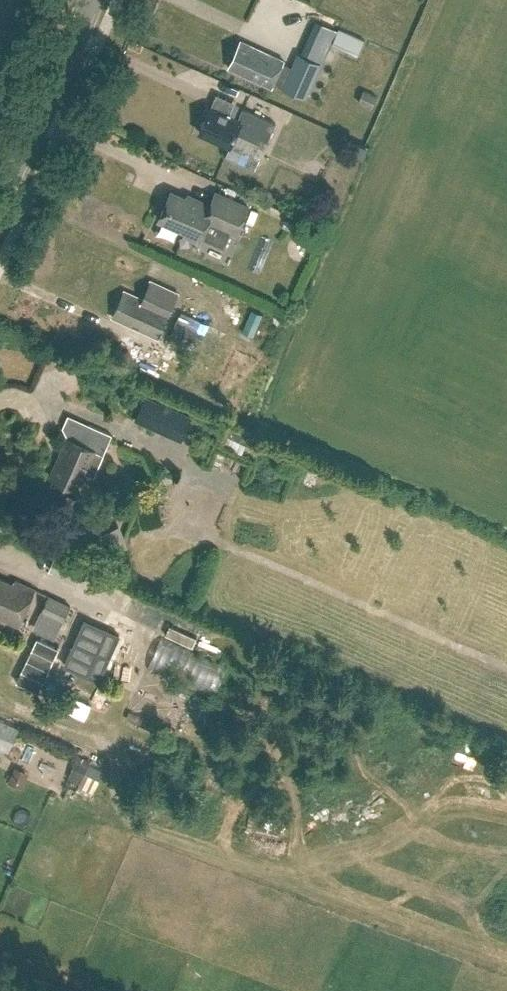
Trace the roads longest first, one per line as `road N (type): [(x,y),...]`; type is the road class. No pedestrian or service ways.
road 1 (tertiary): [(0,203),(91,0)]

